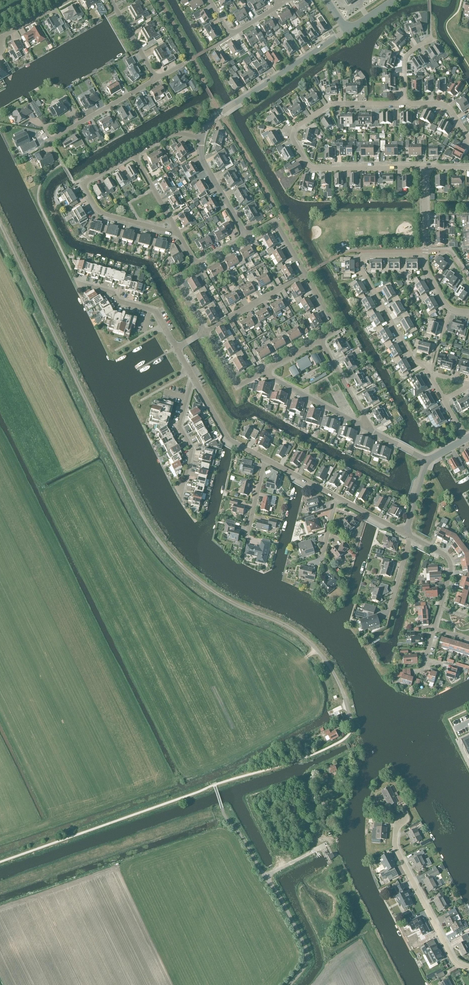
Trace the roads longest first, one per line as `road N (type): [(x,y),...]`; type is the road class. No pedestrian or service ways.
road 1 (residential): [(405,104),(332,105),(295,129),(293,140),(318,169),(425,167)]
road 2 (residential): [(425,255),(362,256),(362,272),(428,373)]
road 3 (residential): [(201,140),(217,116),(348,31)]
road 4 (unclassified): [(468,969),(454,964),(392,844),(399,812)]
road 5 (residential): [(179,234),(93,206),(83,185),(135,155)]

